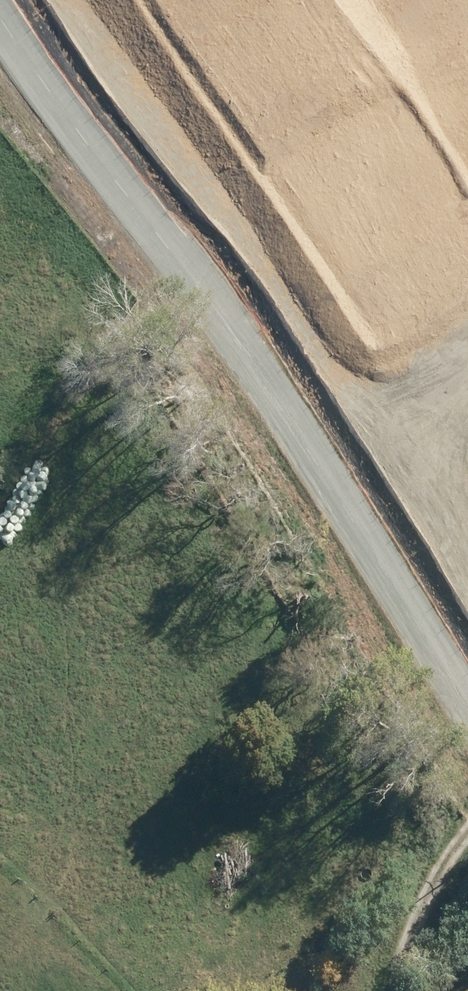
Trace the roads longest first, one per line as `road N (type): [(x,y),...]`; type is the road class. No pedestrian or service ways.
road 1 (secondary): [(18,0),(205,224),(374,463)]
road 2 (secondary): [(314,500),(157,258),(0,73)]
road 3 (secondary): [(467,742),(314,500)]
road 4 (secondary): [(374,463),(467,614)]

